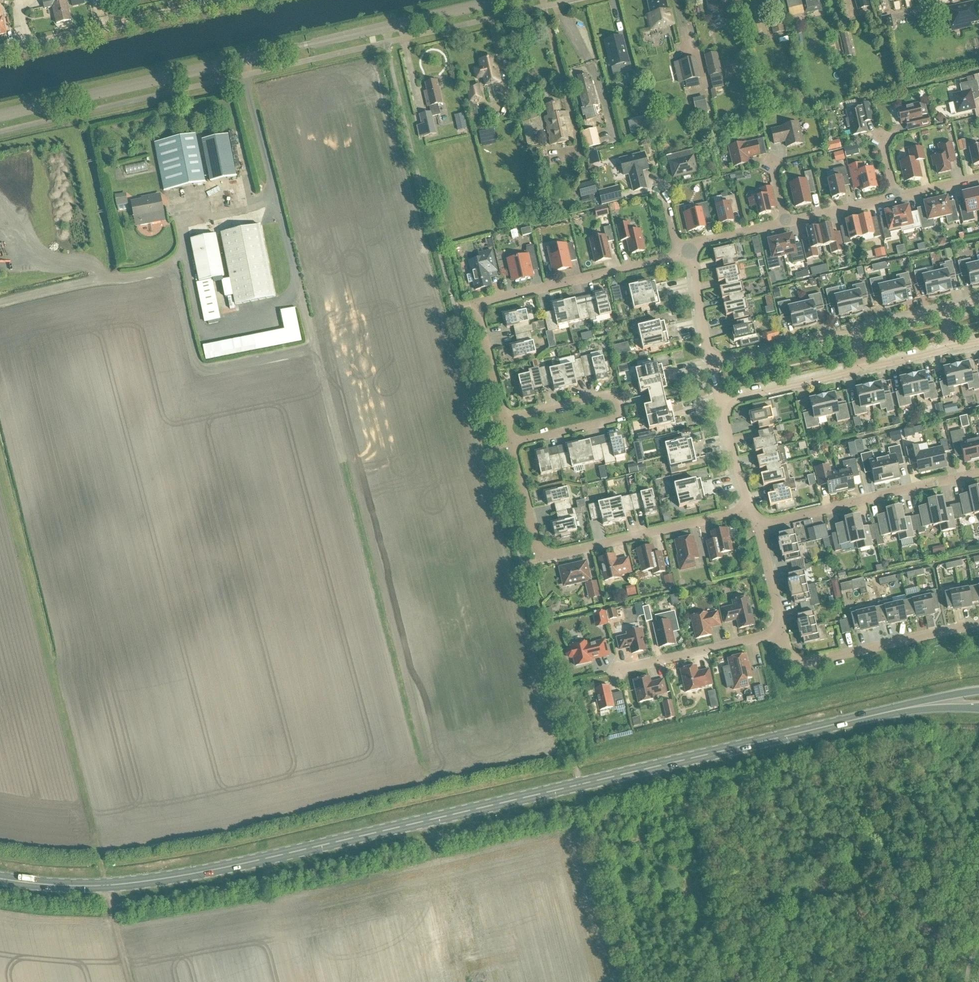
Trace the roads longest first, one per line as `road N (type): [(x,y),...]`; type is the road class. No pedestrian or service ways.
road 1 (primary): [(868,717),(206,872),(106,886),(0,879)]
road 2 (track): [(0,473),(130,981)]
road 3 (residential): [(505,0),(0,116)]
road 4 (residential): [(505,419),(476,305),(686,252)]
road 5 (residential): [(751,509),(543,558),(512,445)]
road 6 (residential): [(512,445),(621,419),(619,406),(614,394),(505,419)]
road 7 (unclassified): [(229,0),(0,53)]
road 8 (residential): [(978,474),(759,526)]
road 9 (residential): [(782,633),(790,655),(812,662),(978,625)]
road 10 (residential): [(782,633),(617,671)]
road 11 (residential): [(854,337),(711,364)]
road 12 (residential): [(720,403),(860,364)]

